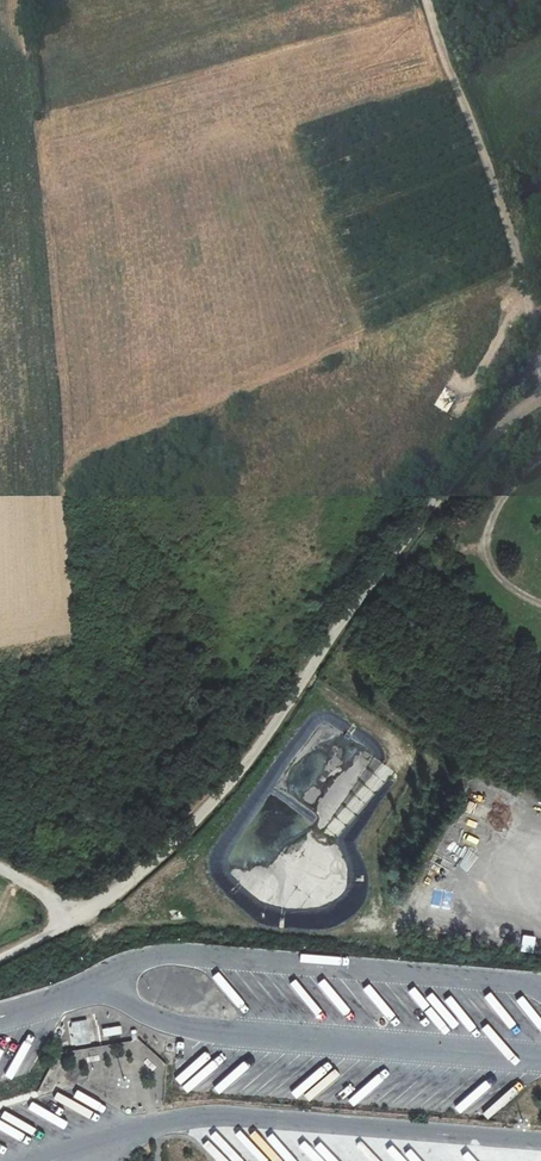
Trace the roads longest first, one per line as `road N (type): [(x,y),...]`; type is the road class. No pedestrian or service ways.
road 1 (residential): [(0,869),(73,919),(187,834),(259,749),(429,507),(540,395)]
road 2 (unclassified): [(426,0),(506,220),(540,364)]
road 3 (track): [(540,459),(498,506),(487,535),(488,559),(502,582),(540,605)]
road 4 (track): [(524,302),(458,406)]

